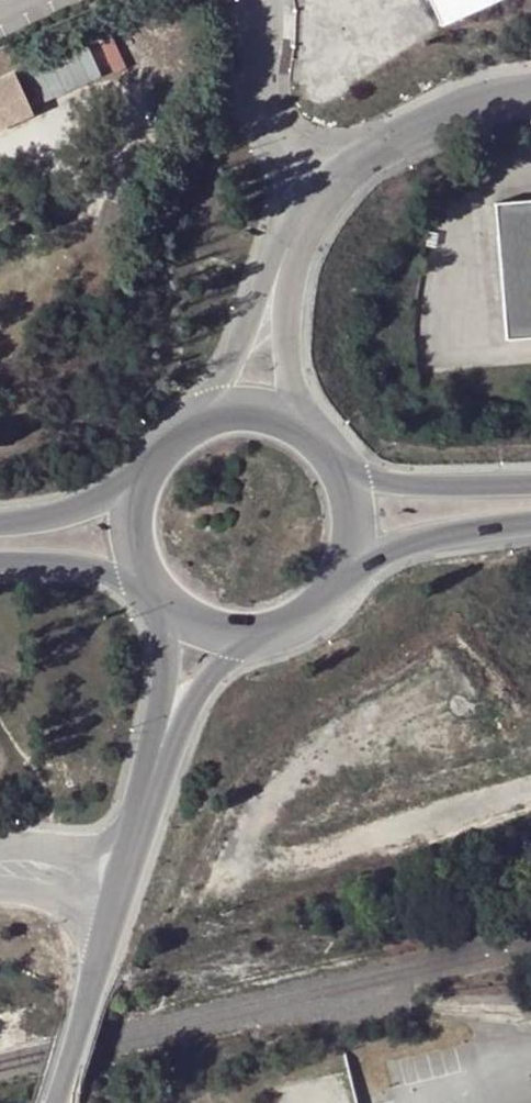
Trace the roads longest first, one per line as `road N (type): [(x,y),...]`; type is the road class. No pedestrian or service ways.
road 1 (unclassified): [(331,180),(457,117),(530,101)]
road 2 (unclassified): [(331,180),(269,127),(253,61),(256,0)]
road 3 (tertiary): [(112,916),(59,1102)]
road 4 (secondary): [(242,654),(283,646),(320,626),(348,595),(366,557)]
road 5 (secondary): [(530,477),(364,479)]
road 6 (secondary): [(366,557),(530,532)]
road 7 (unclassified): [(287,250),(208,391)]
road 8 (unclassified): [(297,403),(282,321),(287,250)]
road 9 (secondary): [(208,391),(144,426),(107,490)]
road 10 (unclassified): [(130,850),(0,841)]
road 11 (tertiary): [(164,726),(130,850)]

